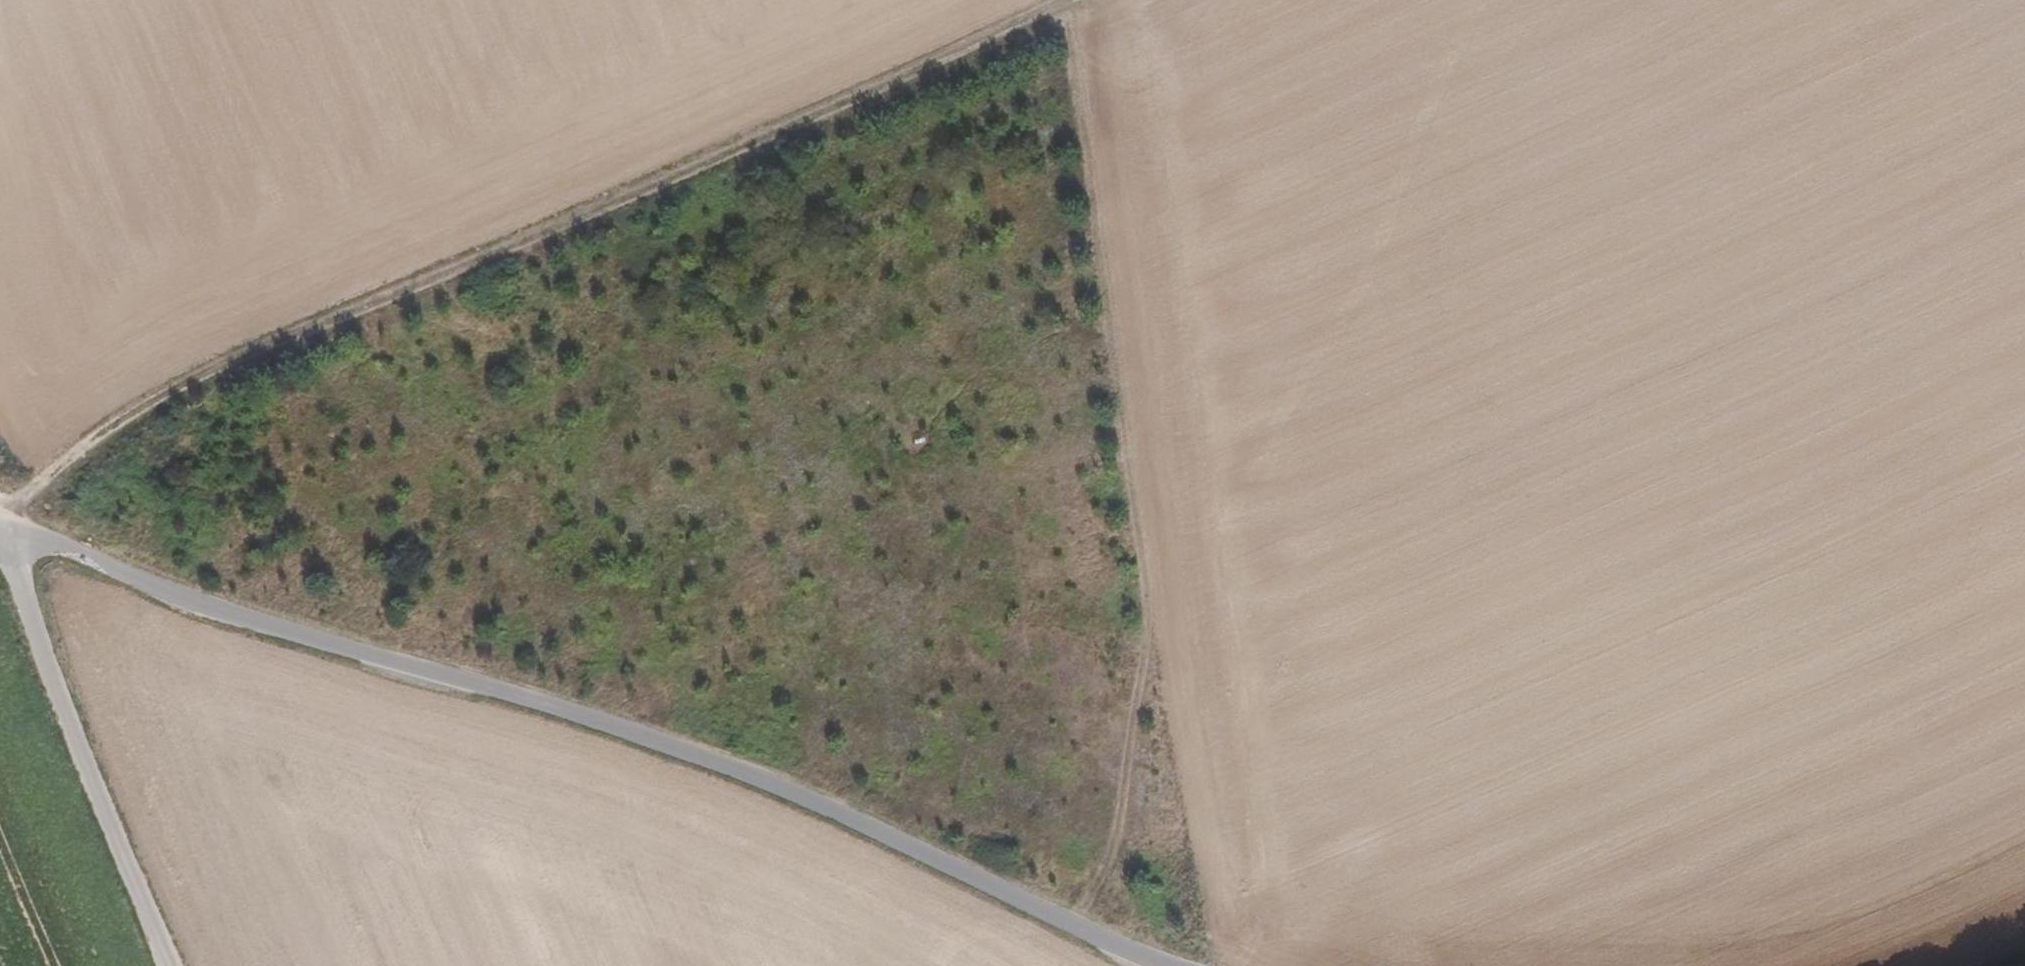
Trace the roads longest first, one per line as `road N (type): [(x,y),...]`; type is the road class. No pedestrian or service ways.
road 1 (unclassified): [(0,533),(42,538),(202,605),(527,697),(752,773),(1175,965)]
road 2 (track): [(0,531),(74,461),(189,384),(1050,0)]
road 3 (unclassified): [(0,536),(171,965)]

